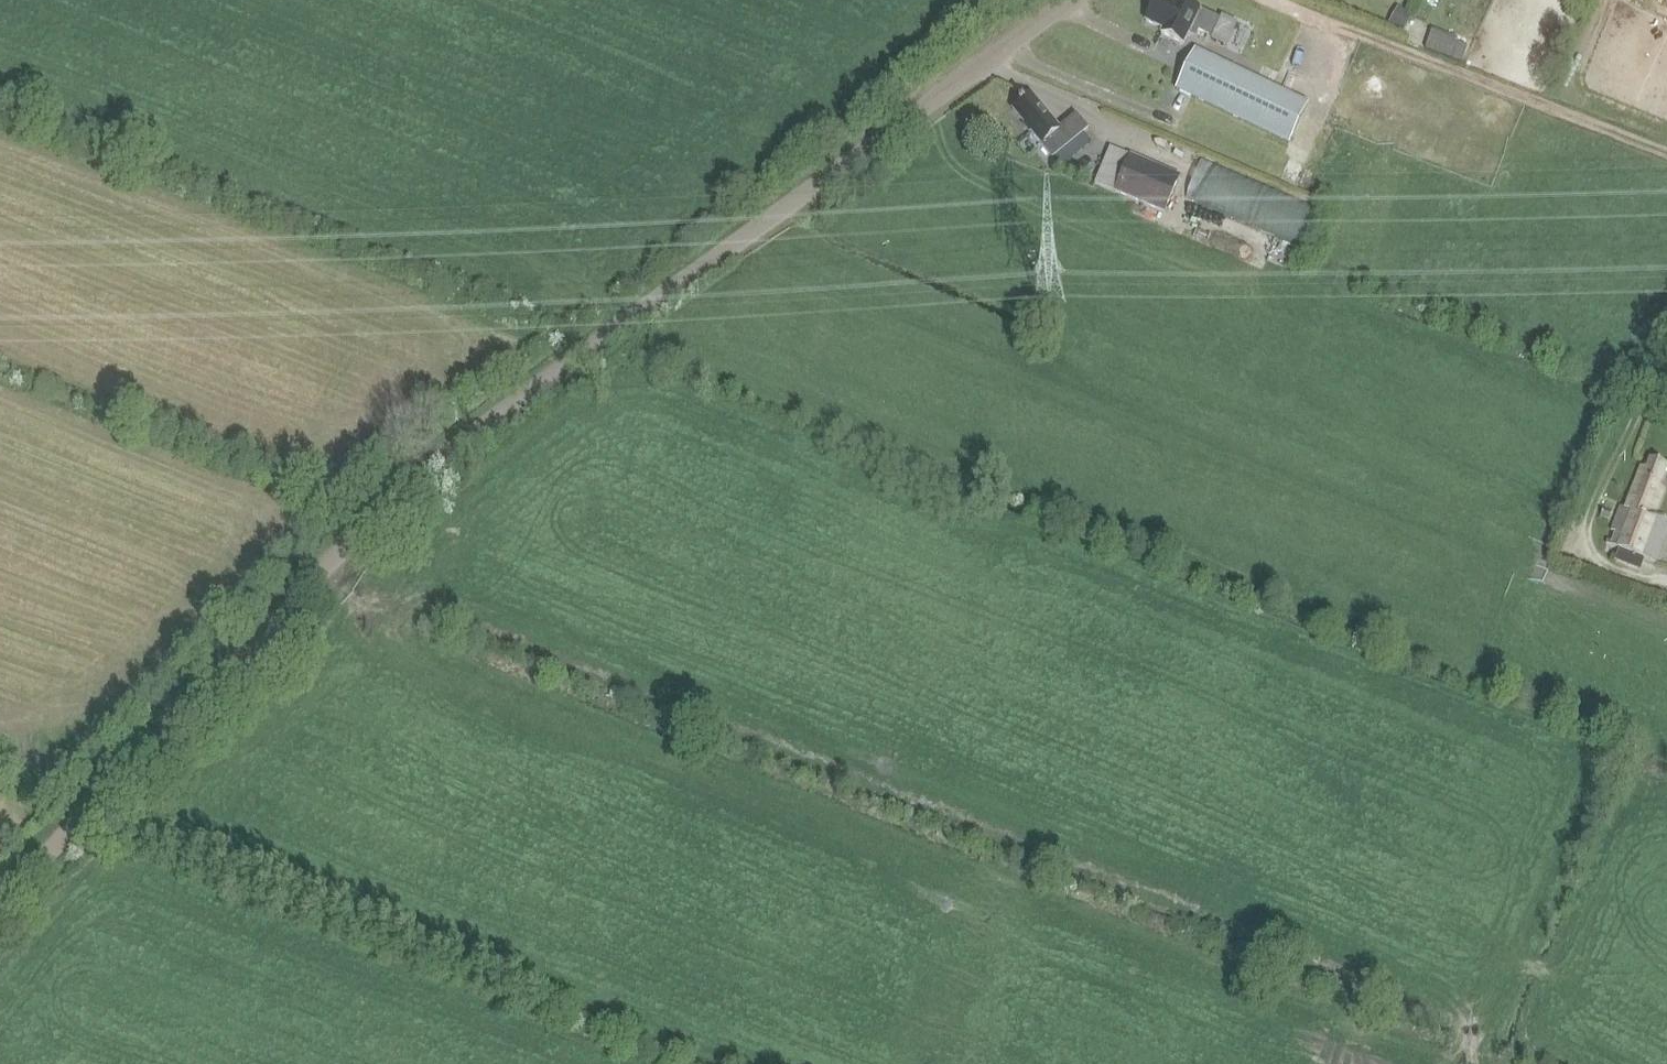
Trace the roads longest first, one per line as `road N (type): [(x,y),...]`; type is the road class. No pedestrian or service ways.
road 1 (unclassified): [(0,907),(321,562),(486,422),(1071,0)]
road 2 (track): [(1666,155),(1260,0)]

